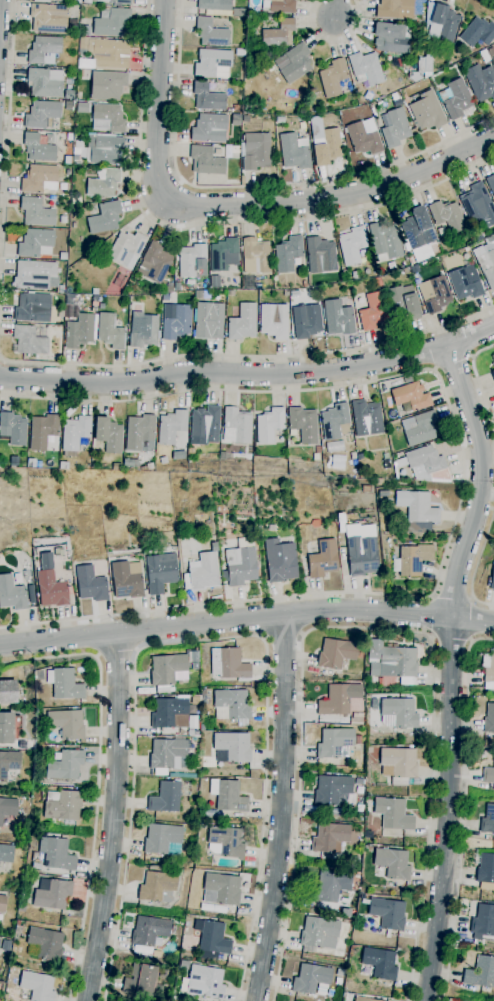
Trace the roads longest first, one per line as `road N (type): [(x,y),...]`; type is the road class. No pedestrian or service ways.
road 1 (residential): [(447,345),(480,439),(481,477),(451,618),(447,833),(425,1000)]
road 2 (residential): [(165,0),(156,183),(178,206),(374,189),(493,138)]
road 3 (residential): [(0,378),(120,384),(196,372),(323,372),(493,327)]
road 4 (residential): [(0,647),(315,612),(493,622)]
road 5 (residential): [(282,614),(280,836),(256,1000)]
road 6 (residential): [(116,634),(112,842),(90,1000)]

